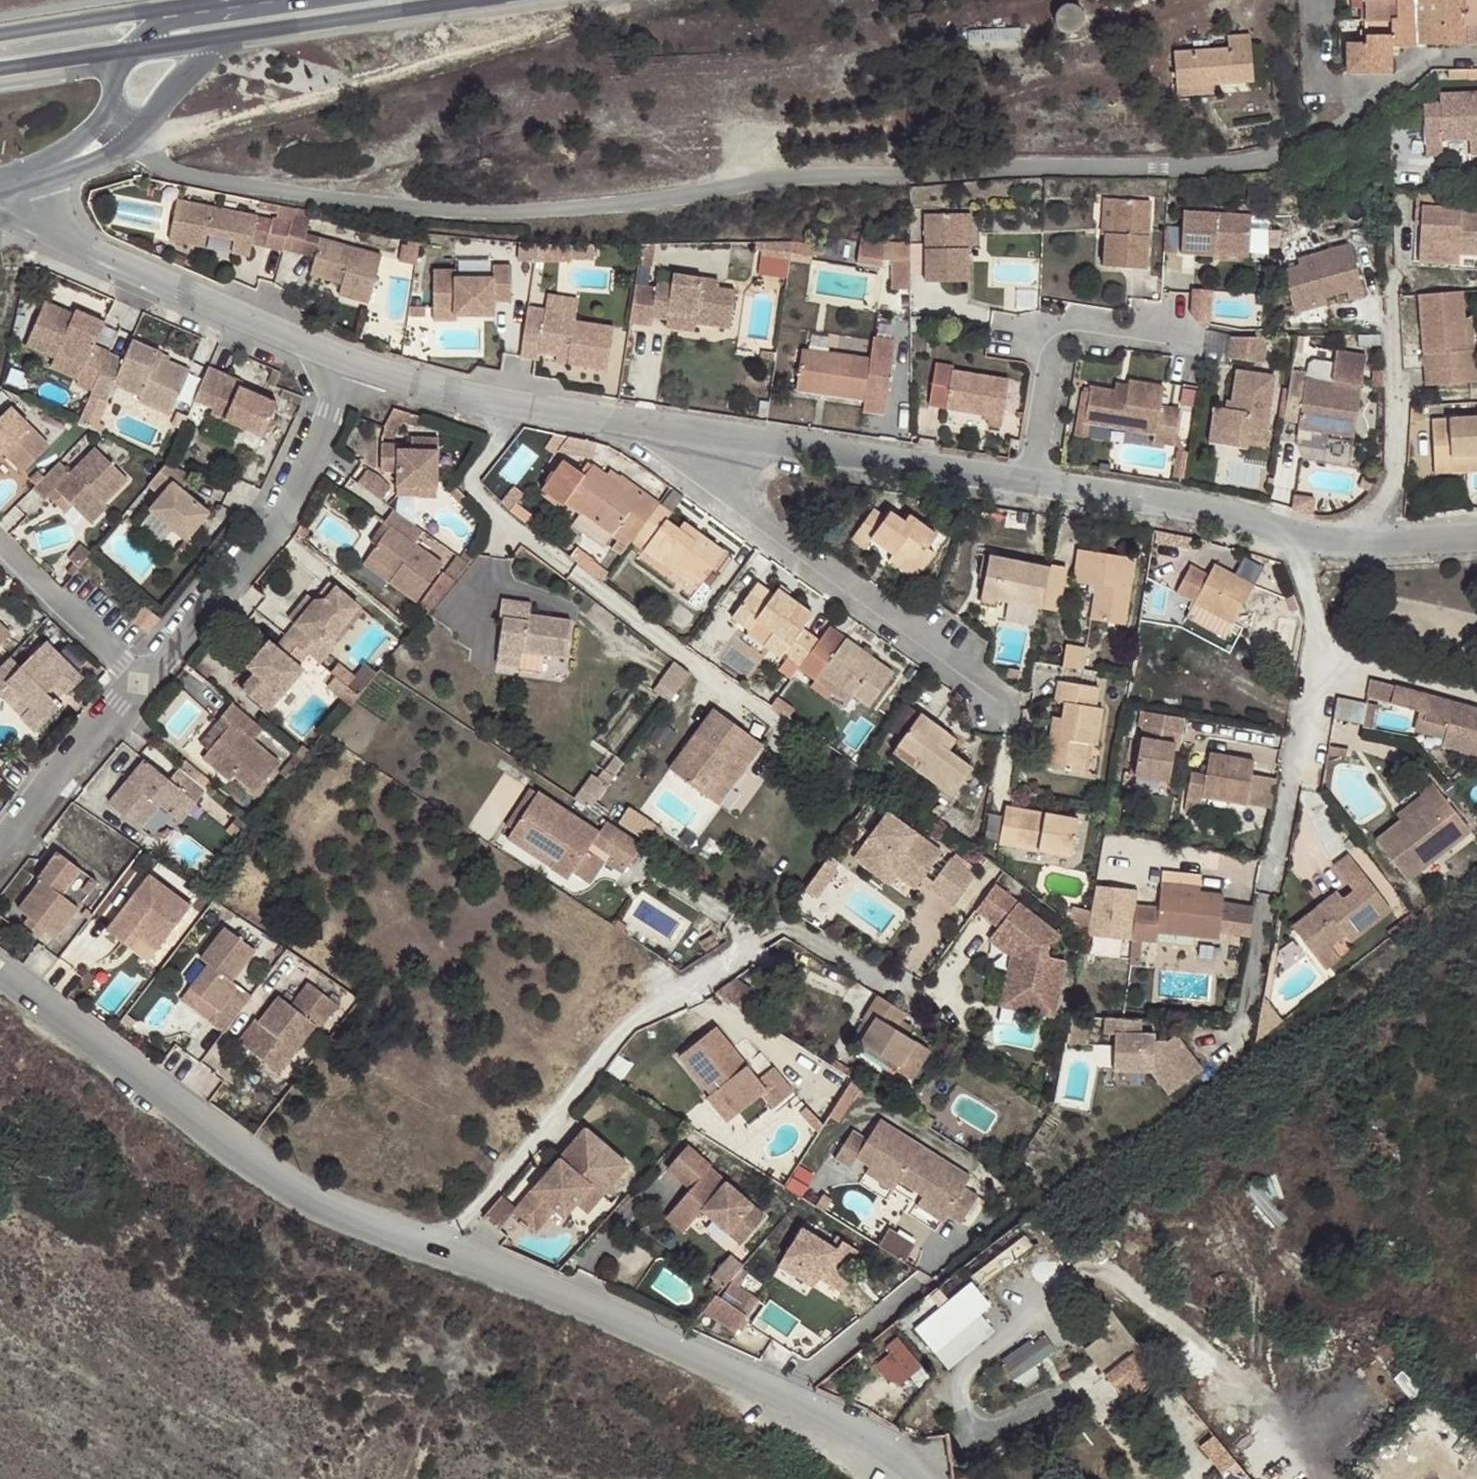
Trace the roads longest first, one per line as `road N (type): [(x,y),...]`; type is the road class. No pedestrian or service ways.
road 1 (unclassified): [(1375,99),(1266,156),(771,177),(632,202),(467,210),(207,175),(144,156),(121,139)]
road 2 (residential): [(424,1254),(627,1017),(782,927),(922,998)]
road 3 (unclassified): [(424,1254),(348,1221),(193,1121),(0,973)]
road 4 (residential): [(1003,701),(635,423)]
road 5 (residential): [(1027,490),(635,423)]
road 6 (unclassified): [(775,1411),(424,1254)]
road 7 (residential): [(338,364),(320,449),(141,684)]
road 8 (residential): [(338,364),(0,207)]
road 9 (residential): [(1203,337),(1055,318),(1027,490)]
road 10 (secondary): [(225,45),(519,0)]
road 11 (residential): [(1294,538),(1027,490)]
road 12 (residential): [(519,400),(462,483),(593,587)]
road 13 (residential): [(1270,895),(1318,654)]
road 14 (secondary): [(237,0),(0,38)]
road 15 (residential): [(1361,541),(1391,478),(1391,318)]
road 16 (tertiary): [(329,0),(150,30),(121,61)]
road 17 (residential): [(141,684),(0,854)]
road 18 (unclassified): [(937,1282),(775,1411)]
road 19 (unclassified): [(0,547),(141,684)]
road 20 (residential): [(519,400),(338,364)]
road 21 (unclassified): [(924,1478),(775,1411)]
road 22 (unclassified): [(1318,654),(1476,695)]
road 23 (tertiary): [(121,139),(225,45)]
road 24 (residential): [(1319,0),(1324,84),(1375,99)]
road 25 (secondary): [(0,75),(121,61)]

